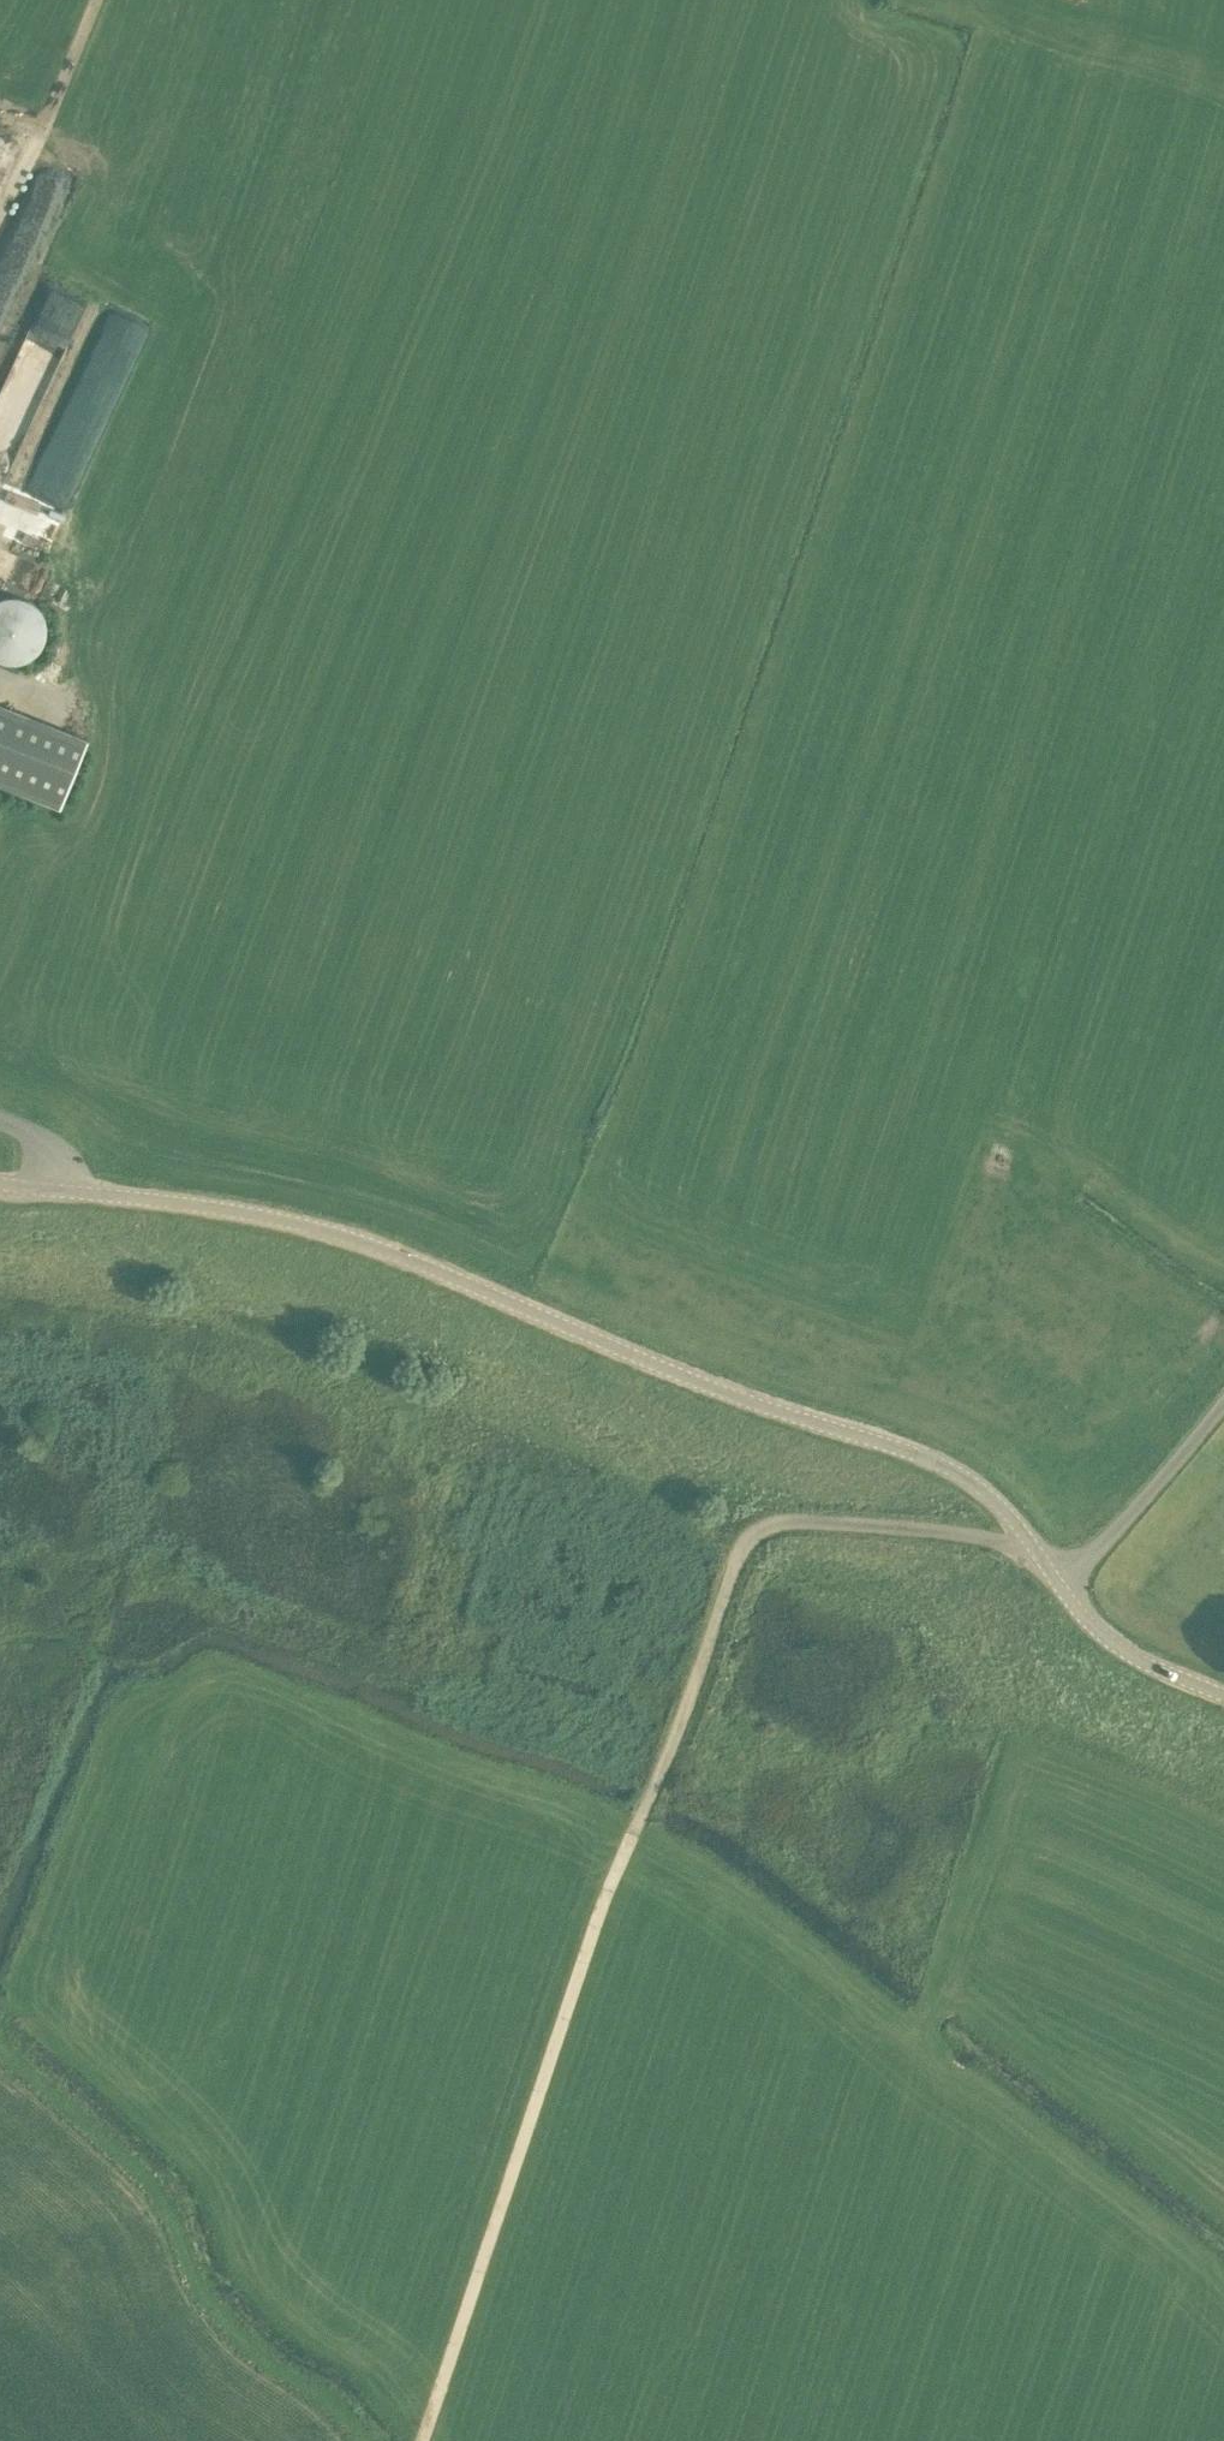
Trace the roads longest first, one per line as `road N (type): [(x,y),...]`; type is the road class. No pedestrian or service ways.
road 1 (unclassified): [(1223,1696),(1129,1655),(1089,1620),(994,1496),(942,1465),(764,1407),(329,1230),(241,1211),(0,1183)]
road 2 (track): [(41,136),(96,0)]

